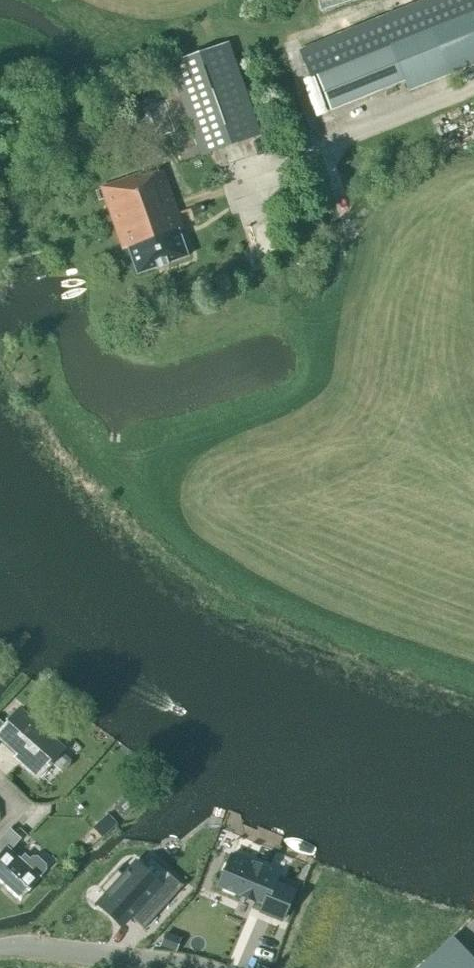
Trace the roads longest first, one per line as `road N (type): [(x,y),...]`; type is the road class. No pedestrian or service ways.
road 1 (residential): [(185,967),(0,948)]

